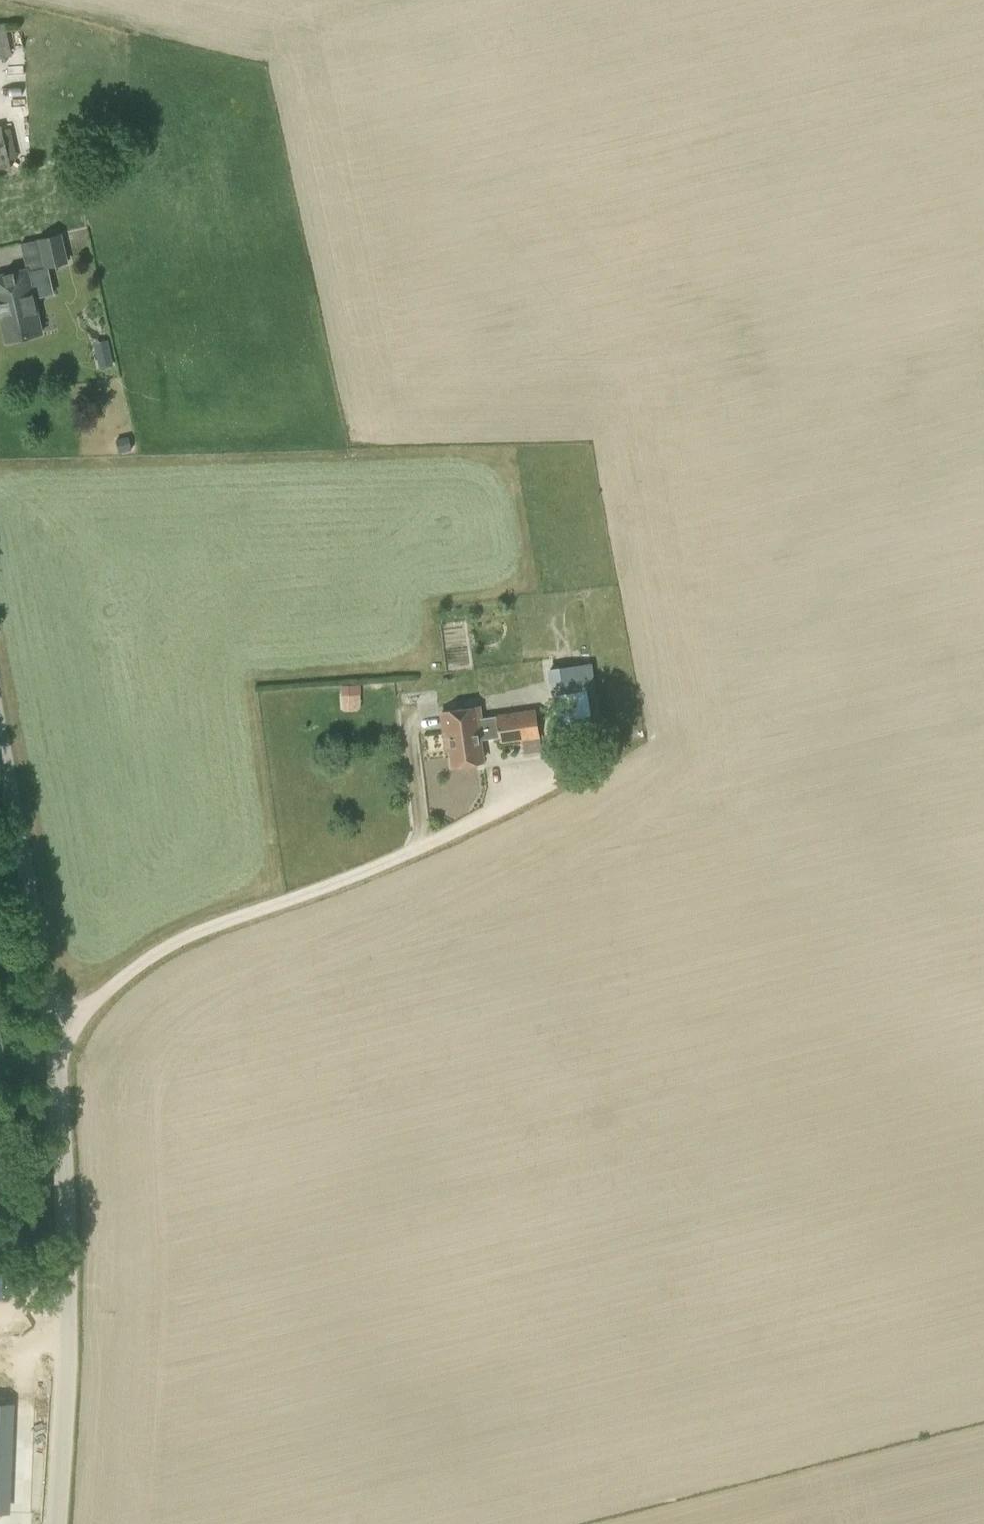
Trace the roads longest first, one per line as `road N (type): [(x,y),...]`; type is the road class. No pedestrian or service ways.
road 1 (unclassified): [(55,1523),(65,1340),(60,1117),(38,931),(0,741)]

